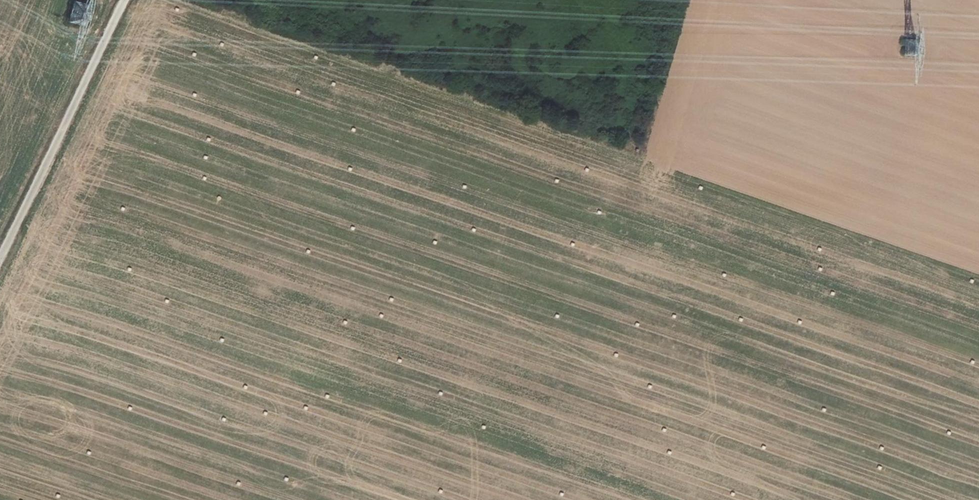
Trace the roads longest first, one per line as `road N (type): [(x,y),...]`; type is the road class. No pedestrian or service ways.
road 1 (track): [(123,0),(0,258)]

